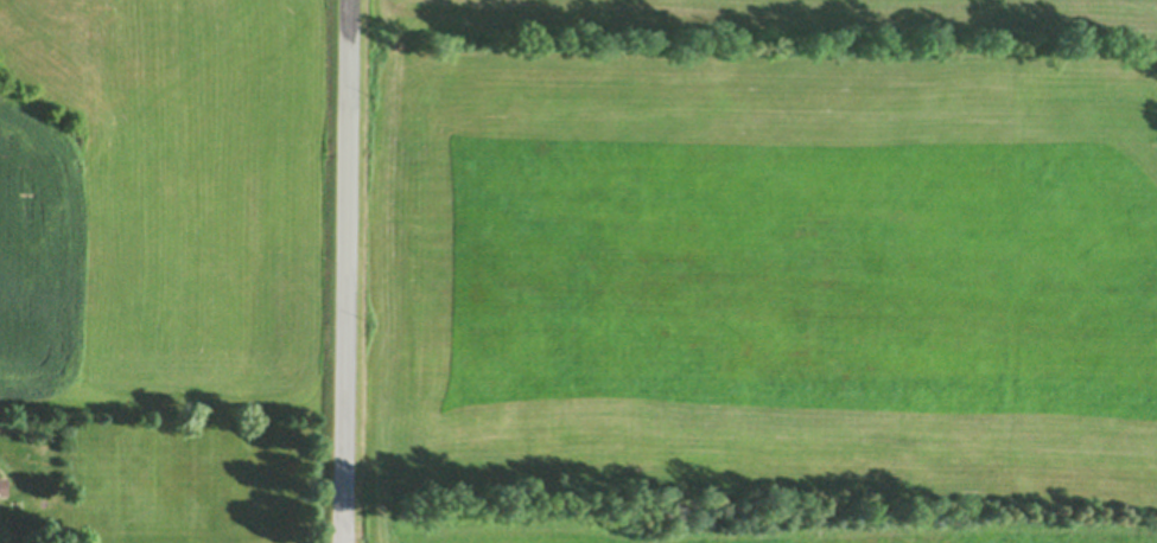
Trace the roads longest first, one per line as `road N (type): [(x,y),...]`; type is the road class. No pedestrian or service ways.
road 1 (residential): [(352,0),(346,542)]

